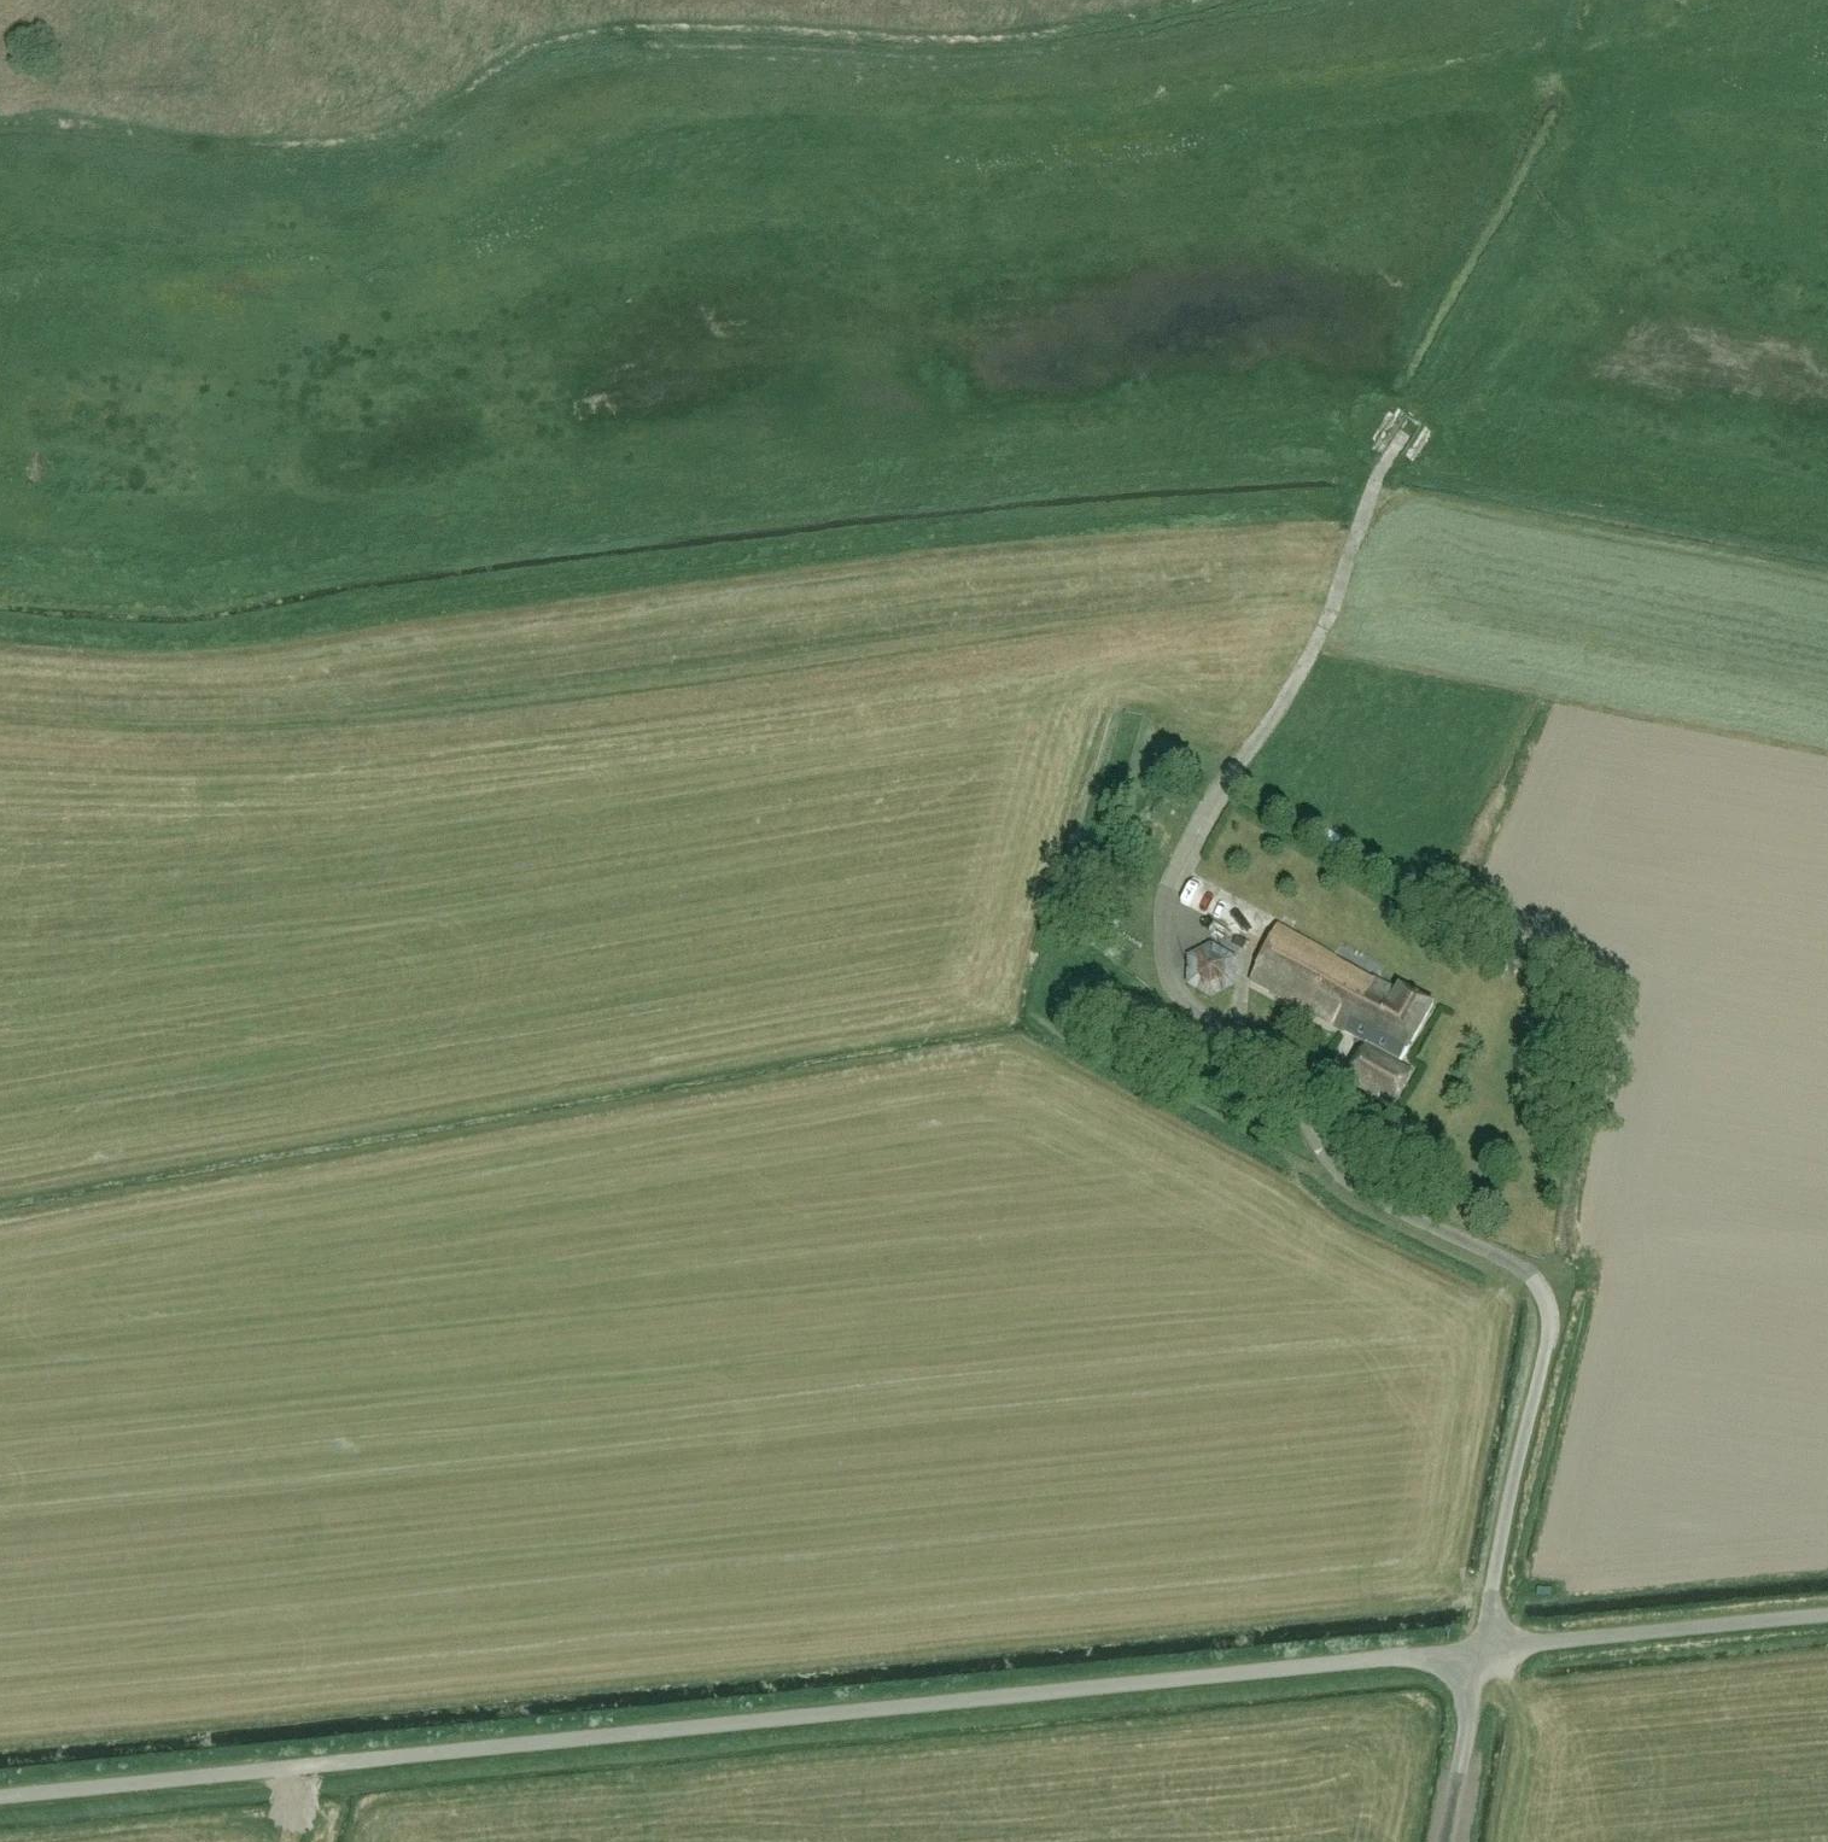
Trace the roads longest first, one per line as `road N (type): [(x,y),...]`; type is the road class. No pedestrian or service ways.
road 1 (unclassified): [(0,1796),(1484,1646)]
road 2 (track): [(1631,0),(1596,120),(1524,275),(1390,450),(1327,620),(1167,890)]
road 3 (unclassified): [(1827,1612),(1484,1646)]
road 4 (unclassified): [(1445,1841),(1484,1646)]

